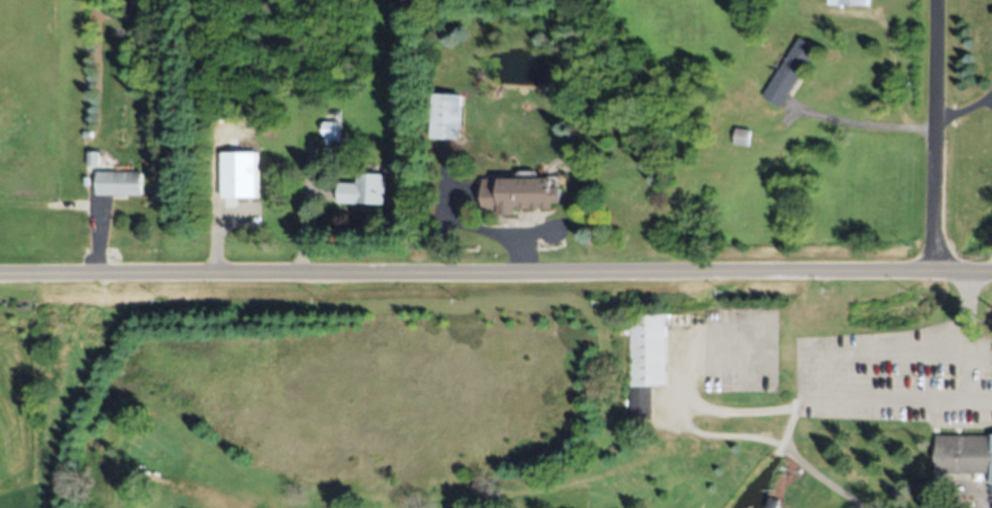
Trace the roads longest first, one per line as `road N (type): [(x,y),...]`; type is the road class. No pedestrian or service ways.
road 1 (tertiary): [(0,278),(991,271)]
road 2 (residential): [(936,272),(938,0)]

